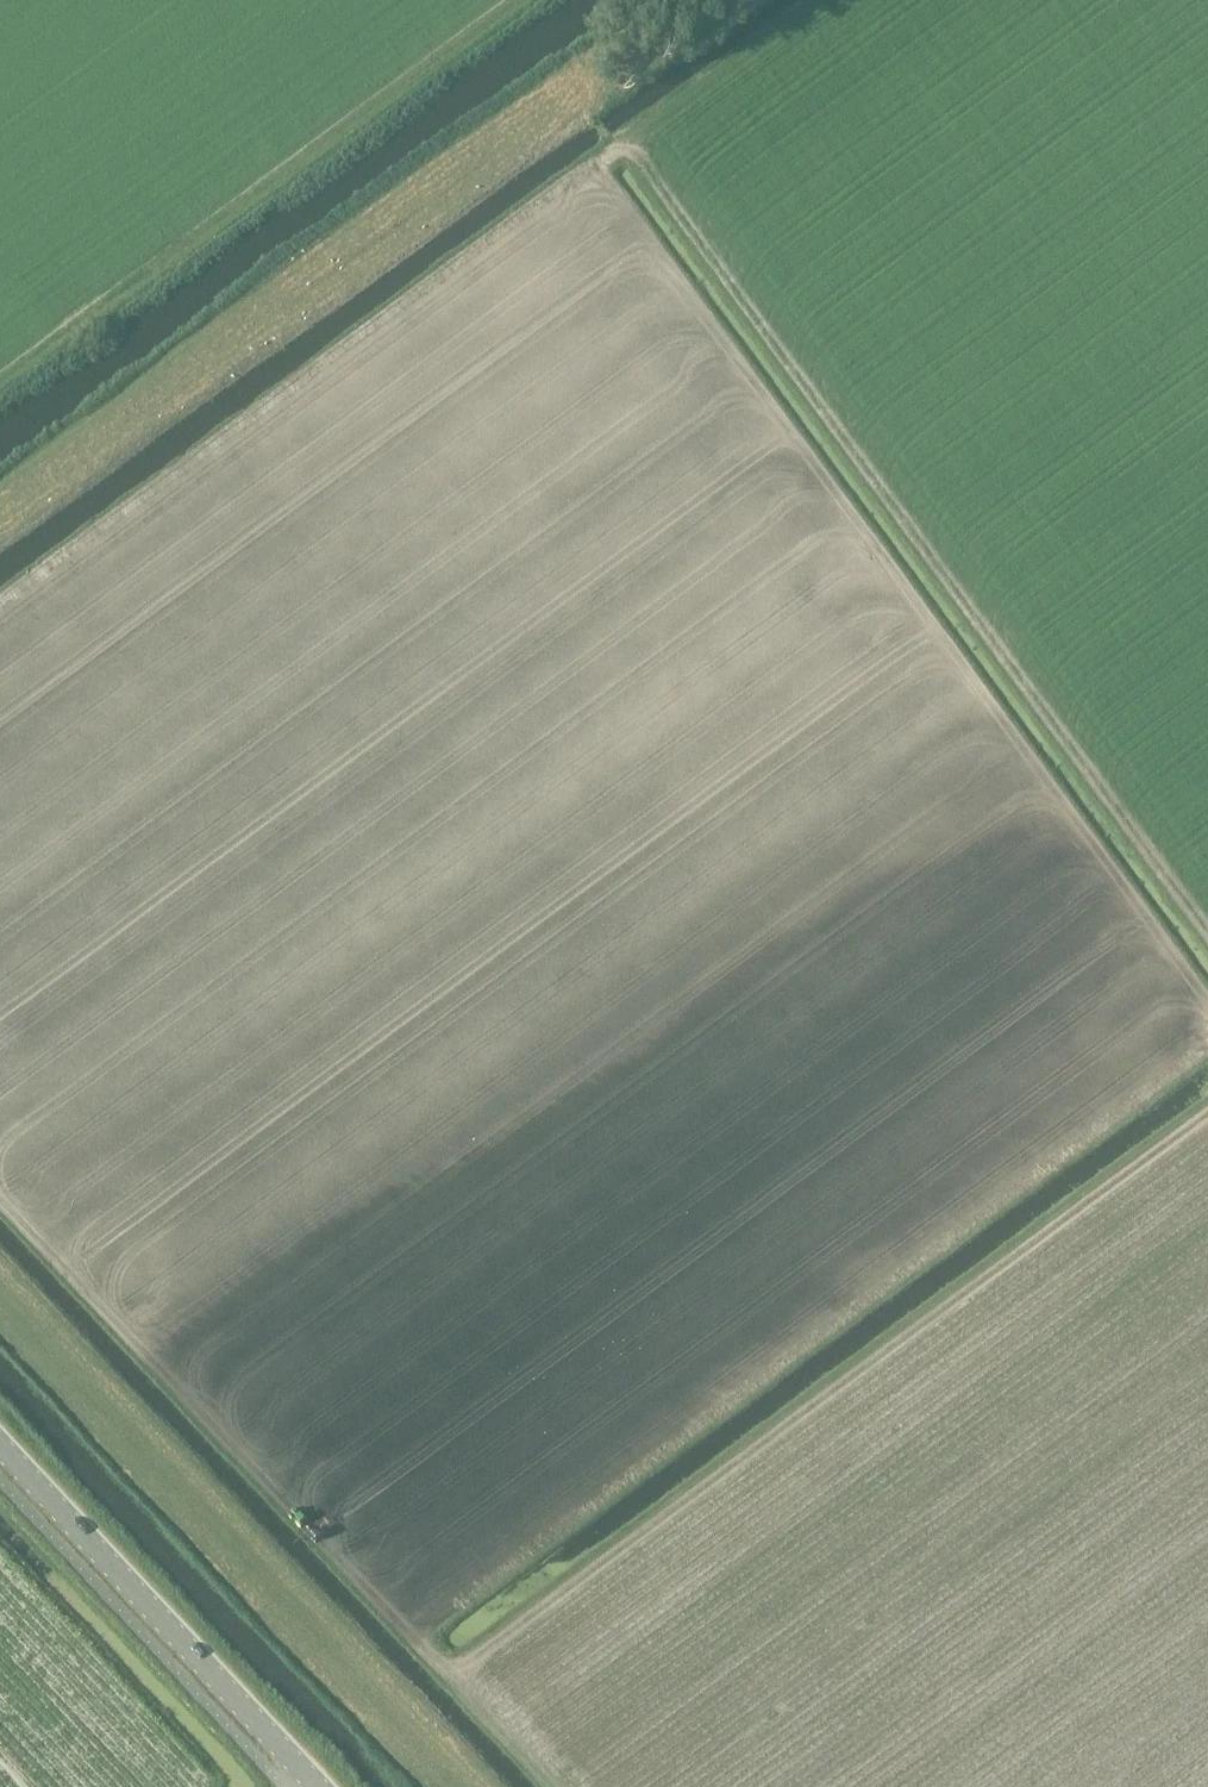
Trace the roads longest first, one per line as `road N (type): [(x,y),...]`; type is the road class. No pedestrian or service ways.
road 1 (track): [(634,149),(1207,929)]
road 2 (tertiary): [(314,1786),(0,1450)]

